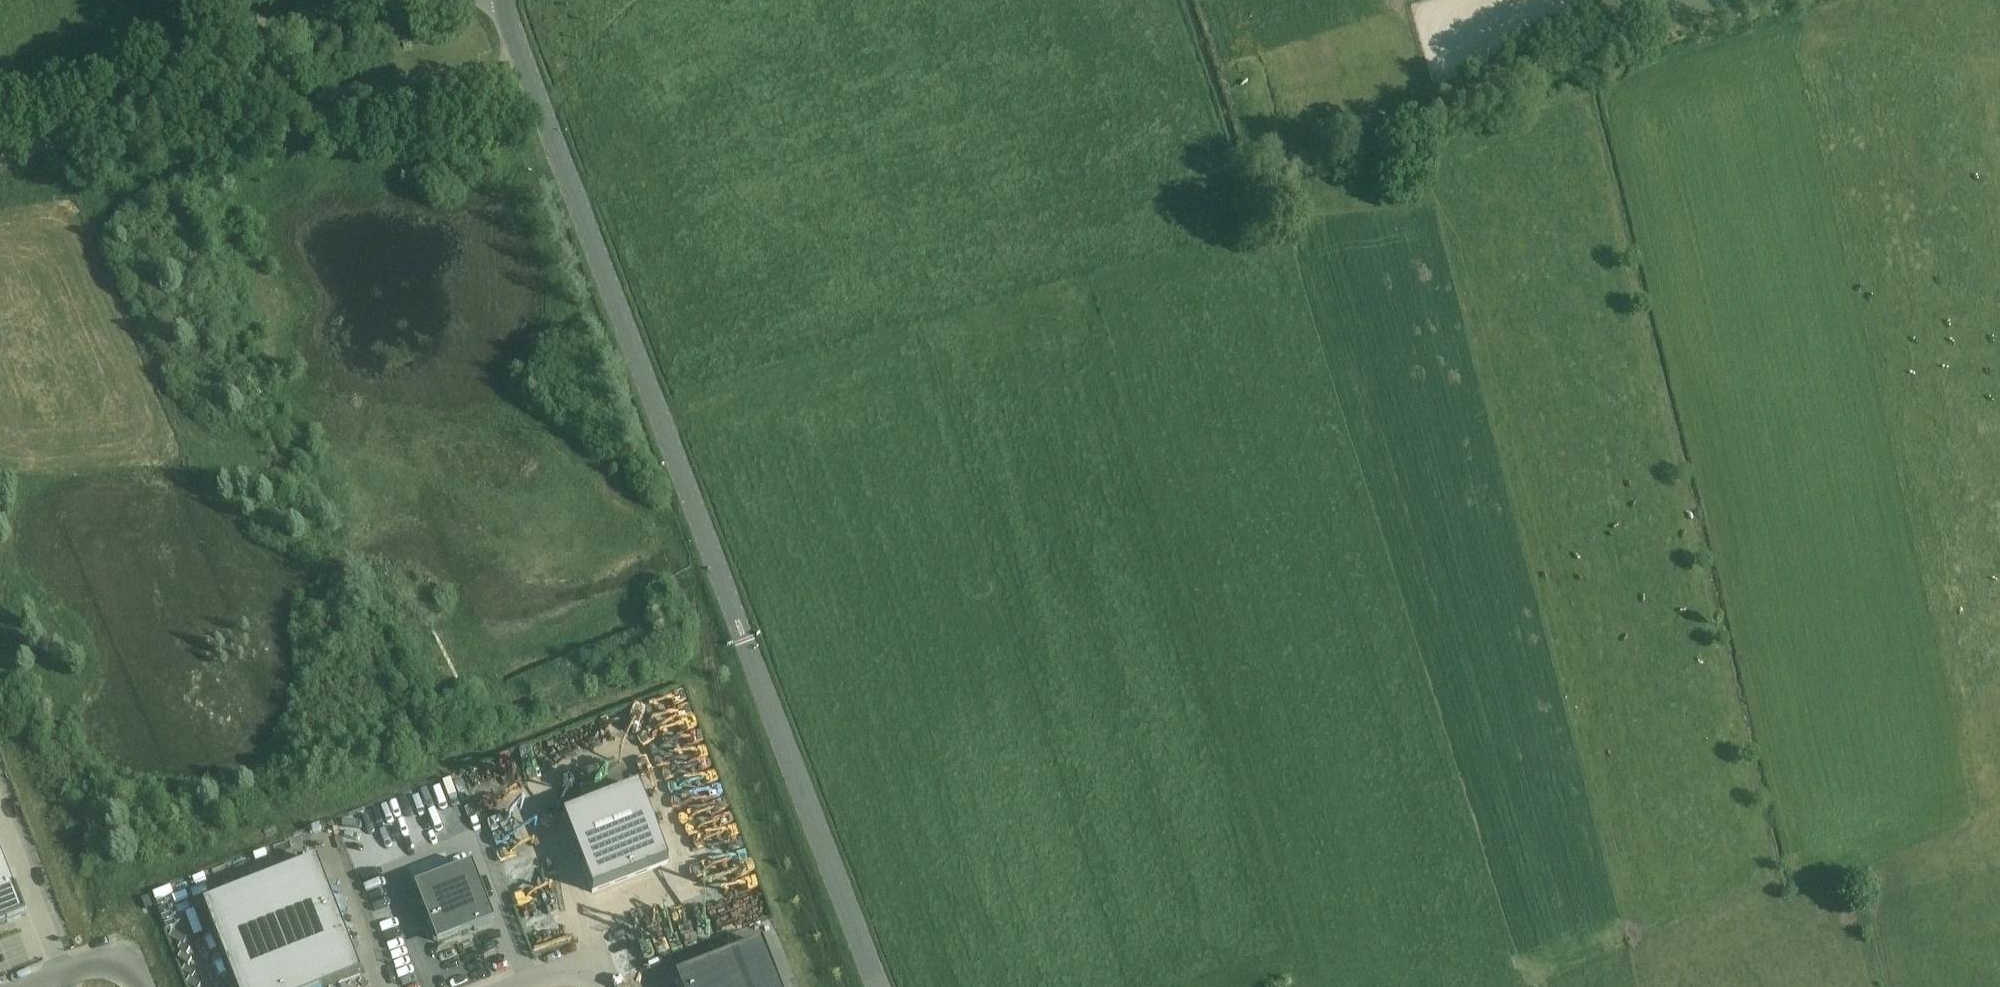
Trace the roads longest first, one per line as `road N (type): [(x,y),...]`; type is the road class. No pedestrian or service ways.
road 1 (tertiary): [(878,986),(502,0)]
road 2 (unclassified): [(0,157),(59,143),(255,39),(377,0)]
road 3 (residential): [(142,986),(109,965),(32,986)]

